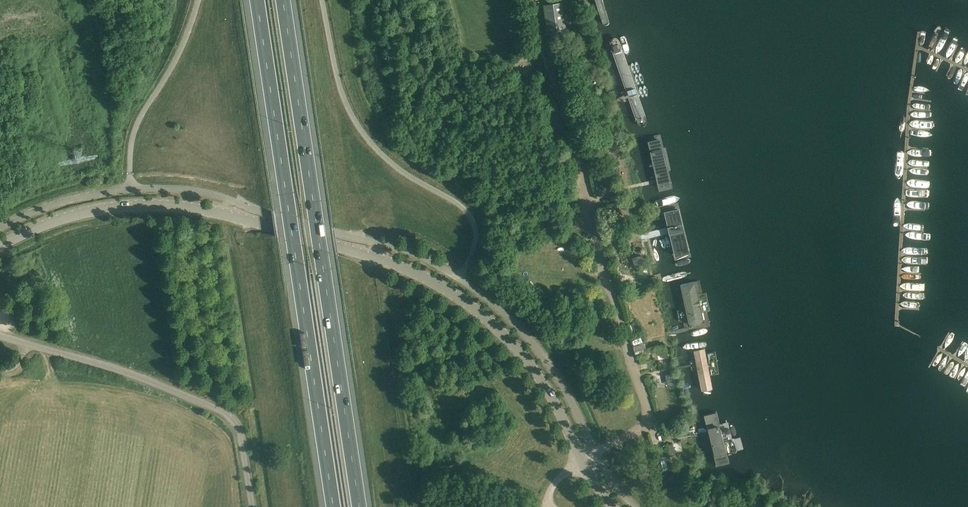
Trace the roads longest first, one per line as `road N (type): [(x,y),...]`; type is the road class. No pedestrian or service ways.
road 1 (tertiary): [(0,246),(89,212),(170,207),(393,267),(464,303),(524,359),(581,461)]
road 2 (motorway): [(360,506),(283,0)]
road 3 (motorway): [(257,0),(334,506)]
road 4 (unclassified): [(252,506),(242,444),(225,416),(0,337)]

